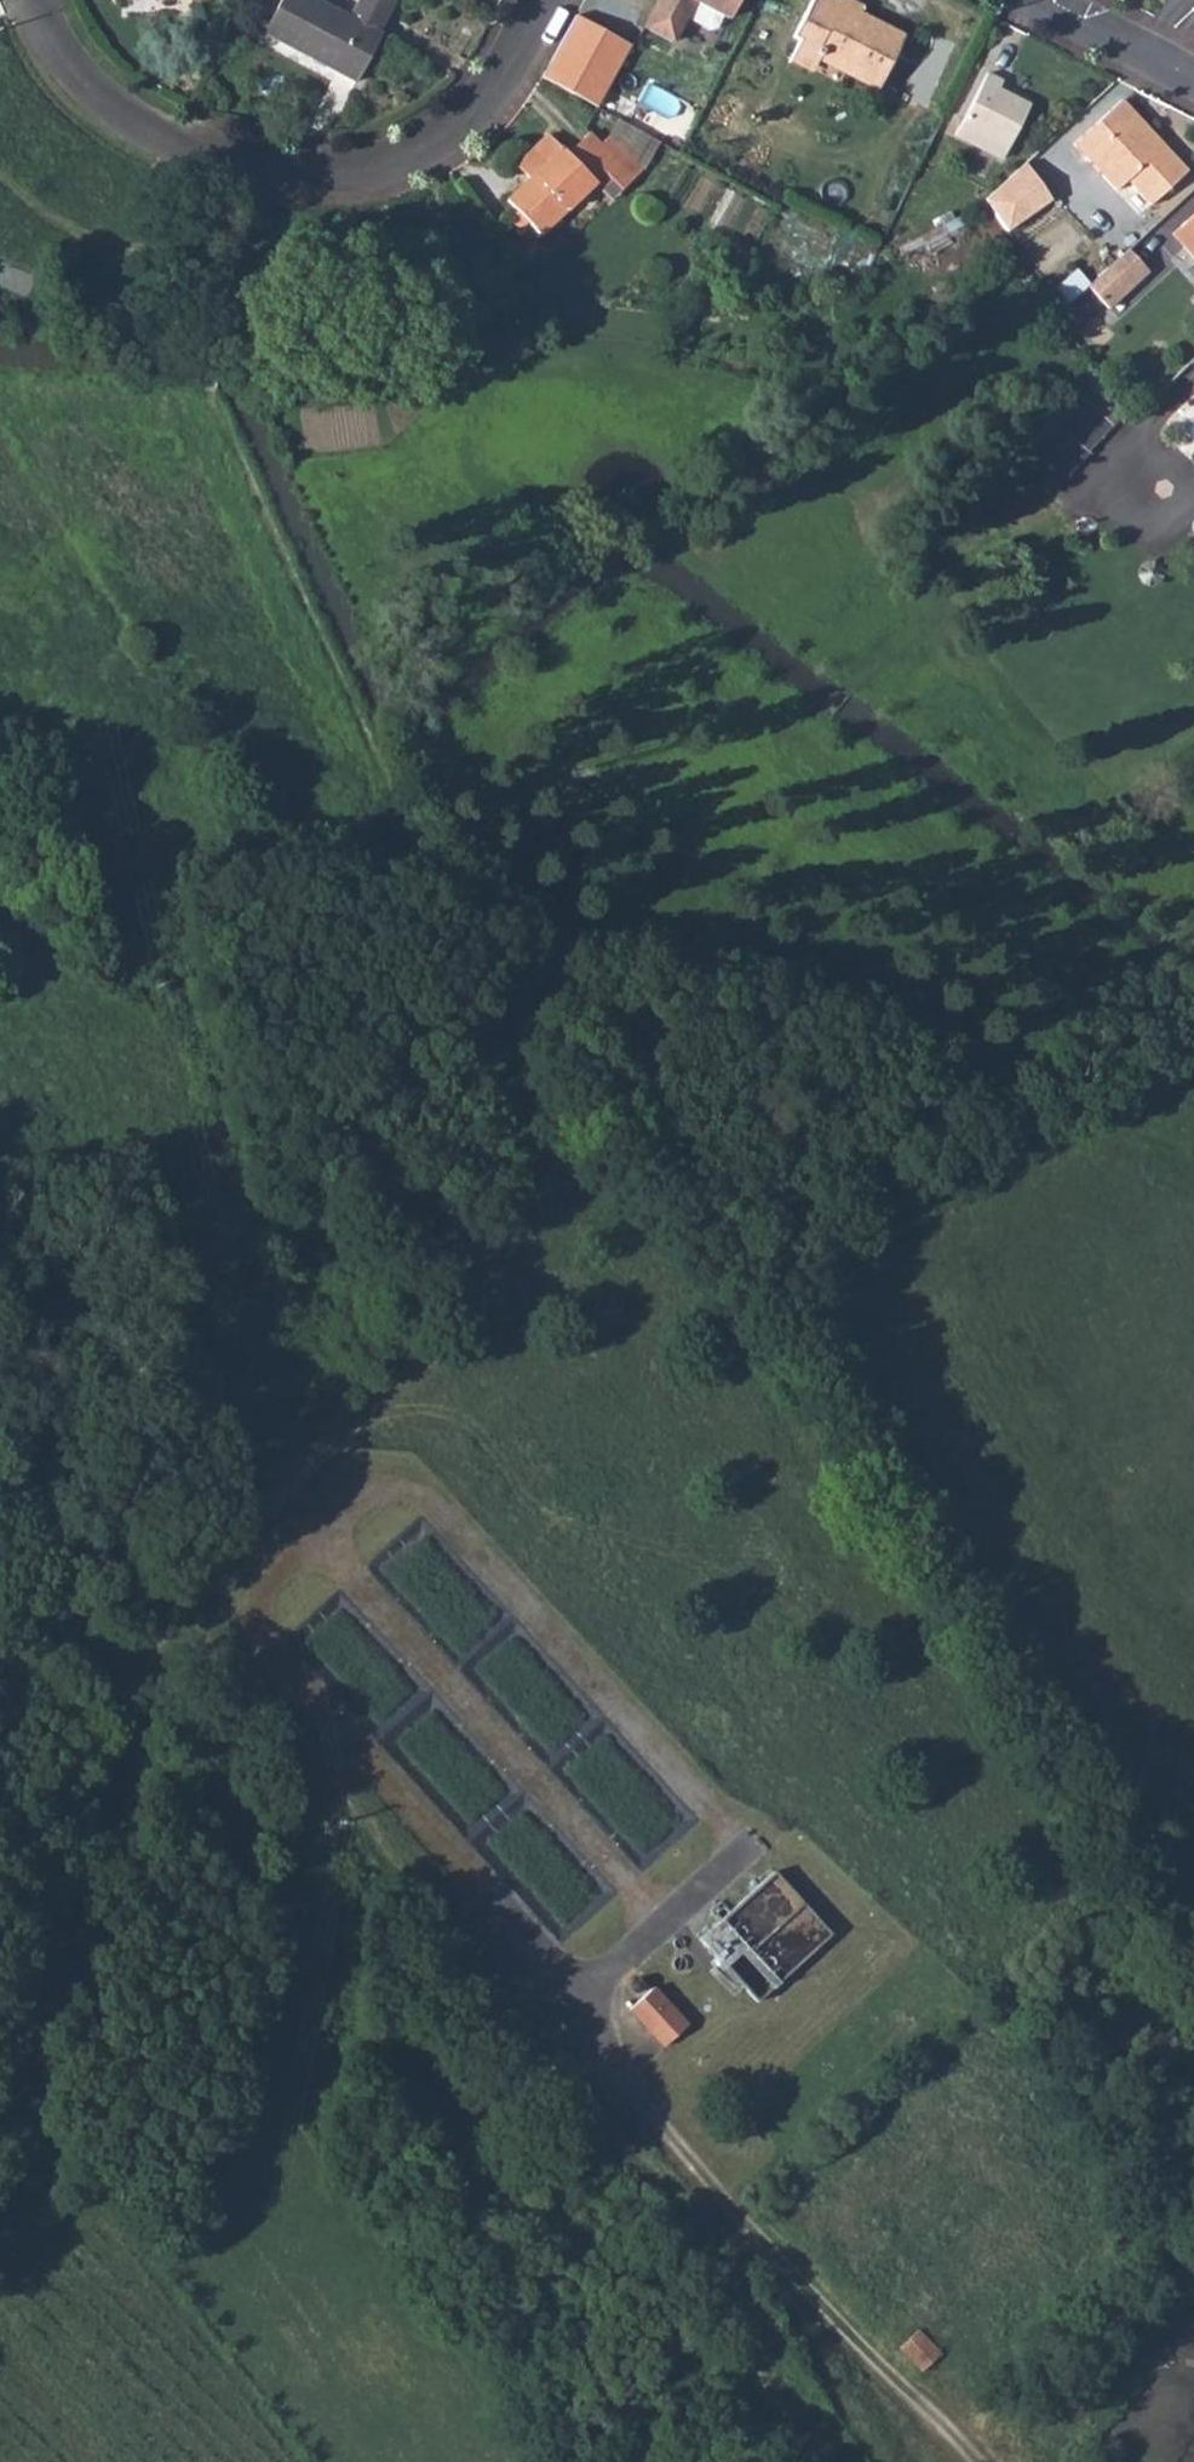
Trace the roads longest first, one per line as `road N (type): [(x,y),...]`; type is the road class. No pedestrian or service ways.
road 1 (residential): [(34,0),(54,47),(92,94),(129,123),(192,155),(278,175),(338,171),(437,139),(488,92),(545,0)]
road 2 (track): [(982,2461),(646,2105),(595,2005)]
road 3 (residential): [(1043,0),(1193,76)]

